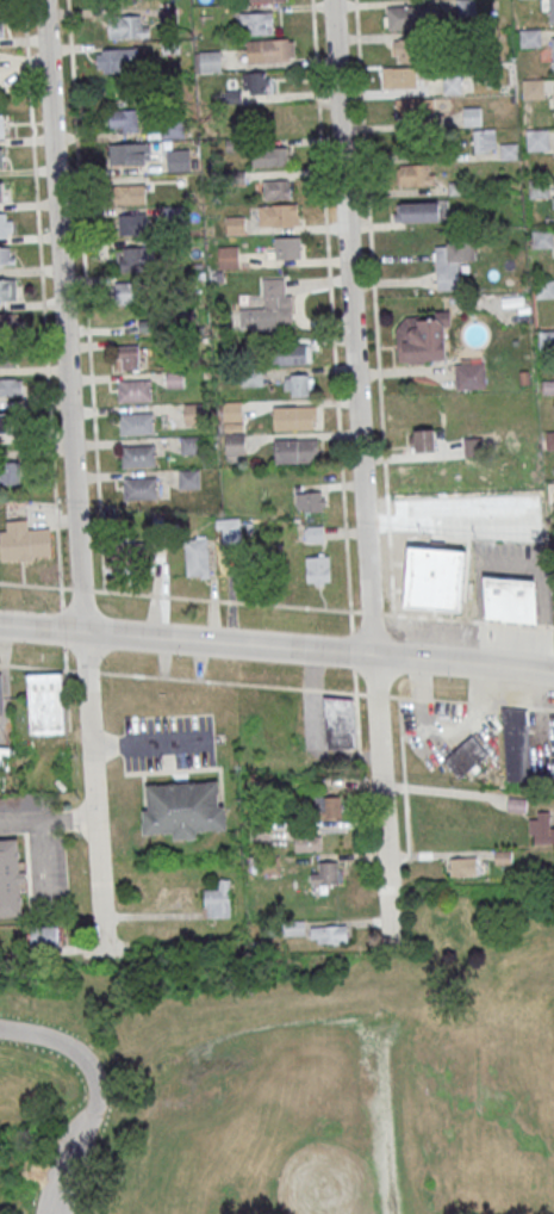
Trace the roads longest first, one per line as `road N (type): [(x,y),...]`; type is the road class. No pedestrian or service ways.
road 1 (residential): [(105,954),(43,0)]
road 2 (residential): [(393,948),(331,0)]
road 3 (tertiary): [(373,656),(83,632)]
road 4 (tertiary): [(553,675),(373,656)]

